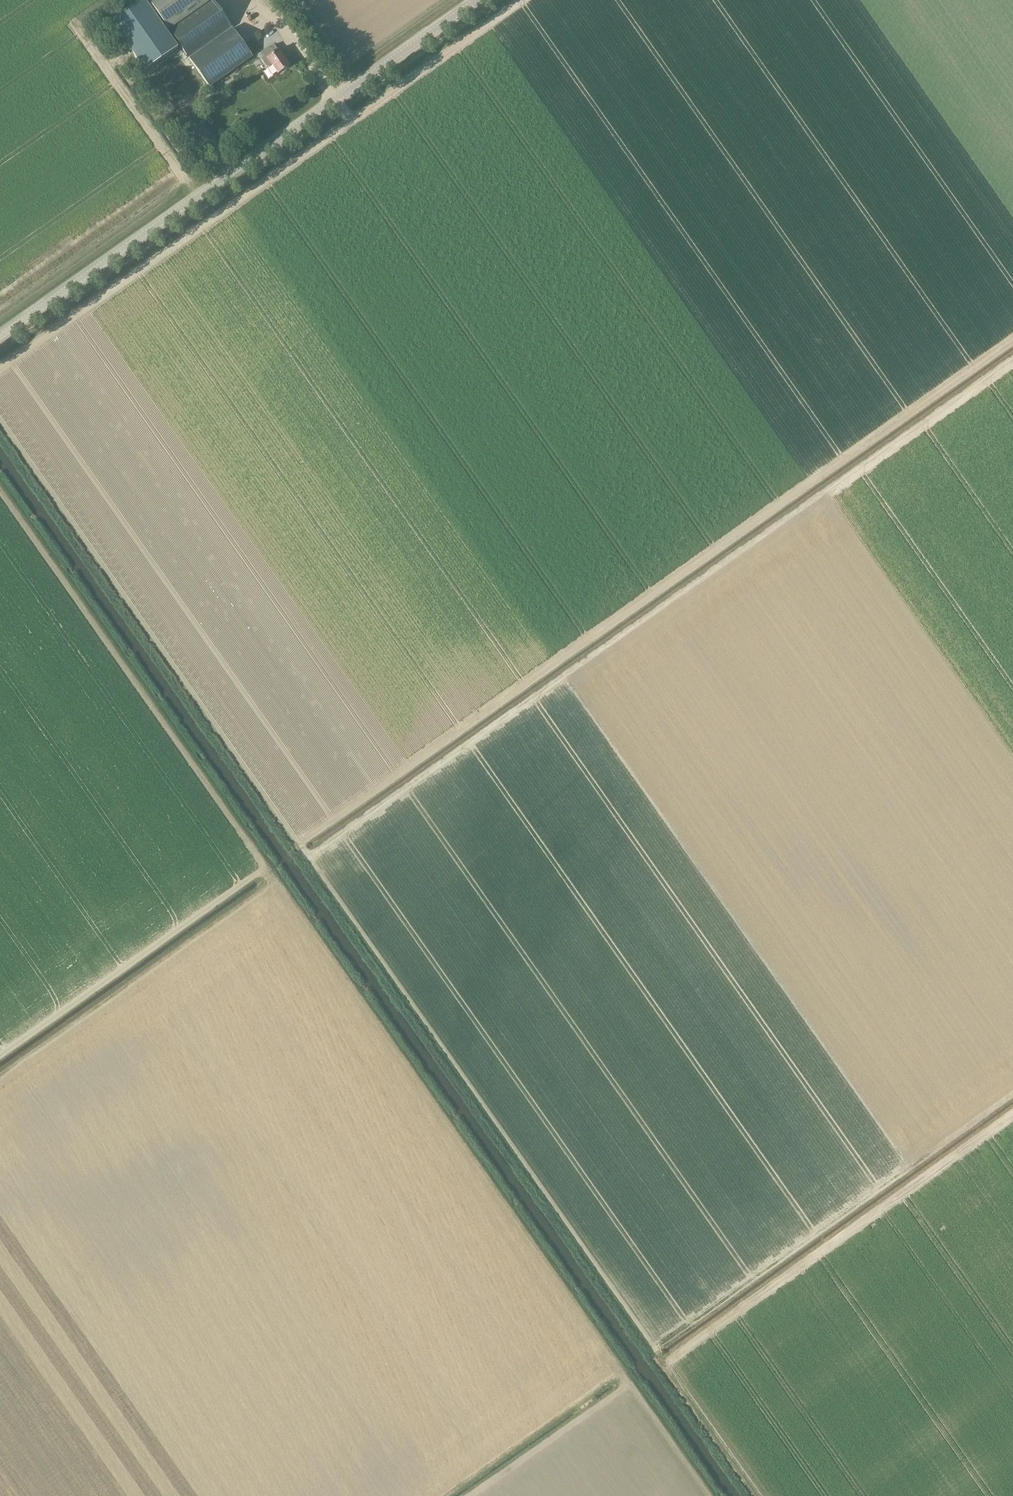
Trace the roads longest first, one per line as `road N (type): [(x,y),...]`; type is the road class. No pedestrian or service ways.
road 1 (track): [(1012,358),(310,856)]
road 2 (unclassified): [(0,336),(477,0)]

